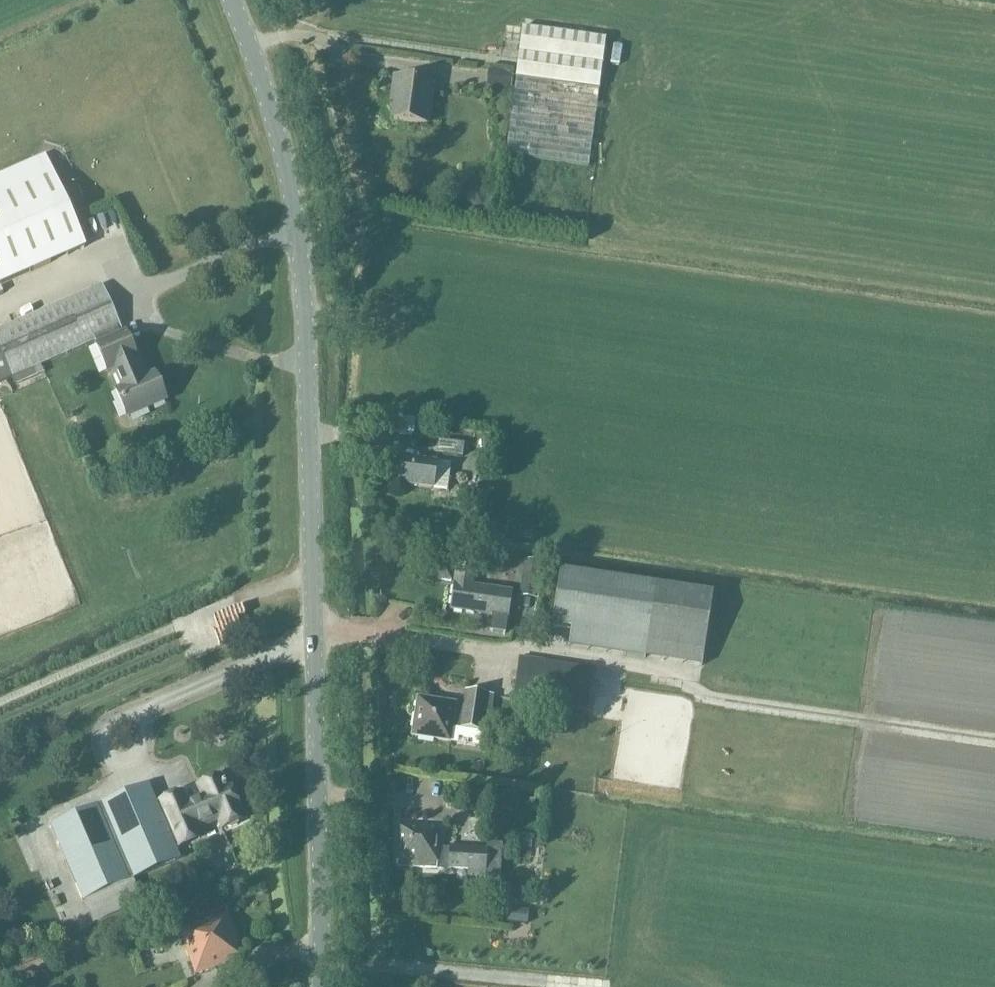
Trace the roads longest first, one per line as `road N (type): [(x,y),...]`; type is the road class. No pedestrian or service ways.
road 1 (tertiary): [(322,986),(307,314),(291,186),(258,69),(228,0)]
road 2 (track): [(994,738),(699,694),(663,669),(314,629)]
road 3 (track): [(0,705),(312,570)]
road 4 (track): [(120,720),(314,639)]

